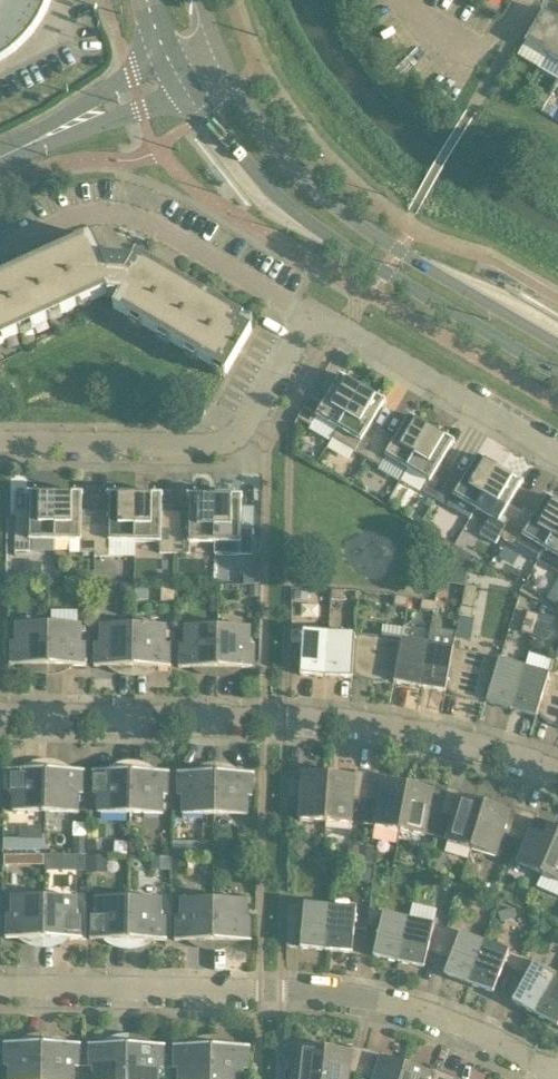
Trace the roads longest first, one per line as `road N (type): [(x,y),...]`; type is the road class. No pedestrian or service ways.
road 1 (residential): [(557,1071),(441,1016),(362,996),(0,985)]
road 2 (residential): [(557,772),(440,733),(345,718),(0,710)]
road 3 (tertiary): [(174,76),(266,186),(331,238),(557,373)]
road 4 (tertiary): [(557,344),(348,218),(260,125),(221,55)]
road 5 (residential): [(309,313),(243,427),(218,445),(0,442)]
road 6 (residential): [(0,256),(116,214),(309,313)]
road 7 (residential): [(557,454),(309,313)]
road 8 (residential): [(0,154),(174,76)]

